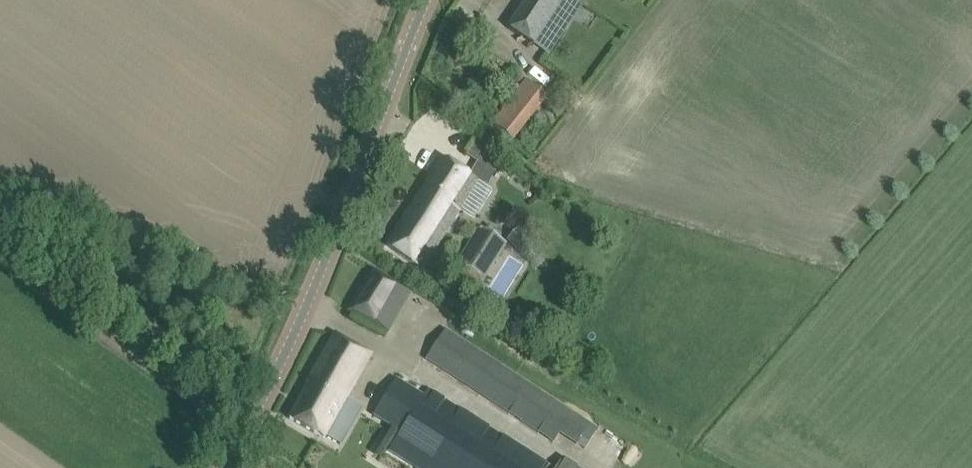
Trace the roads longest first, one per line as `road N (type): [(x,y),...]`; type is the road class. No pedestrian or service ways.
road 1 (tertiary): [(219,467),(295,329),(426,0)]
road 2 (track): [(247,424),(0,250)]

